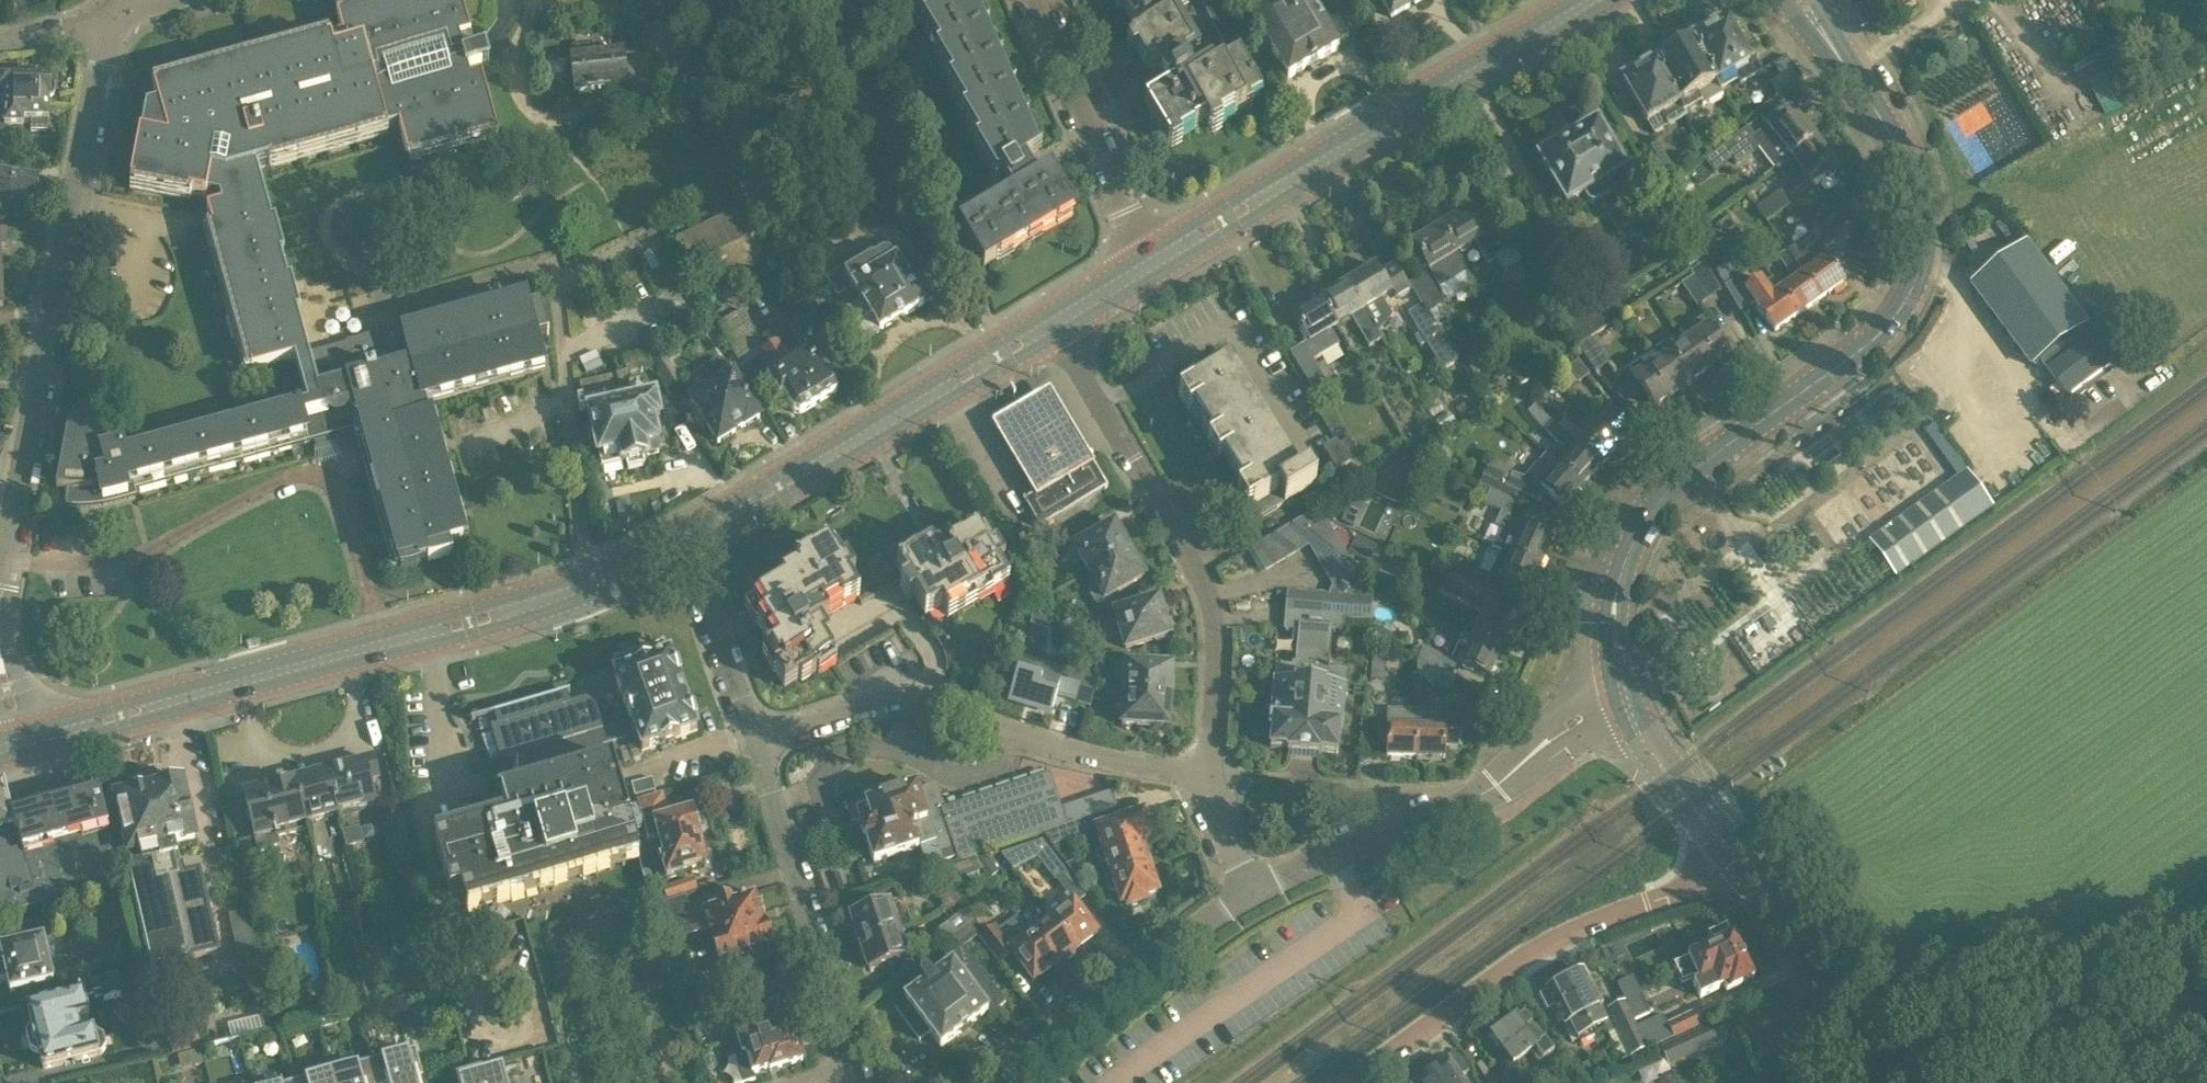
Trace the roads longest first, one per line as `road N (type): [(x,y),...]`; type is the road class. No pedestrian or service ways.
road 1 (tertiary): [(1624,700),(1608,663),(1606,613),(1633,525),(1673,485),(1881,335),(1922,262),(1924,192),(1901,143),(1801,0)]
road 2 (secondary): [(25,740),(470,621),(589,585),(681,543)]
road 3 (residential): [(0,589),(115,12)]
road 4 (secondary): [(1155,264),(1593,0)]
road 5 (residential): [(1207,777),(1215,674),(1205,589),(1059,321)]
road 6 (residential): [(1207,777),(1110,757),(921,697),(896,697),(752,741)]
road 7 (residential): [(1354,1082),(1555,939),(1612,909),(1741,865)]
road 8 (secondary): [(681,543),(1059,321)]
road 9 (residential): [(1249,893),(1476,798),(1568,725),(1624,700)]
road 10 (residential): [(857,1082),(752,741)]
road 11 (residential): [(994,1082),(1249,893)]
road 12 (residential): [(1155,264),(1035,0)]
road 13 (unclassified): [(2206,1026),(1961,1080)]
road 14 (residential): [(752,741),(681,543)]
road 15 (tertiary): [(1741,865),(1651,752),(1624,700)]
road 16 (tertiary): [(1846,1037),(1814,972),(1741,865)]
road 17 (residential): [(1249,893),(1207,777)]
road 18 (residential): [(1961,1080),(1846,1037)]

